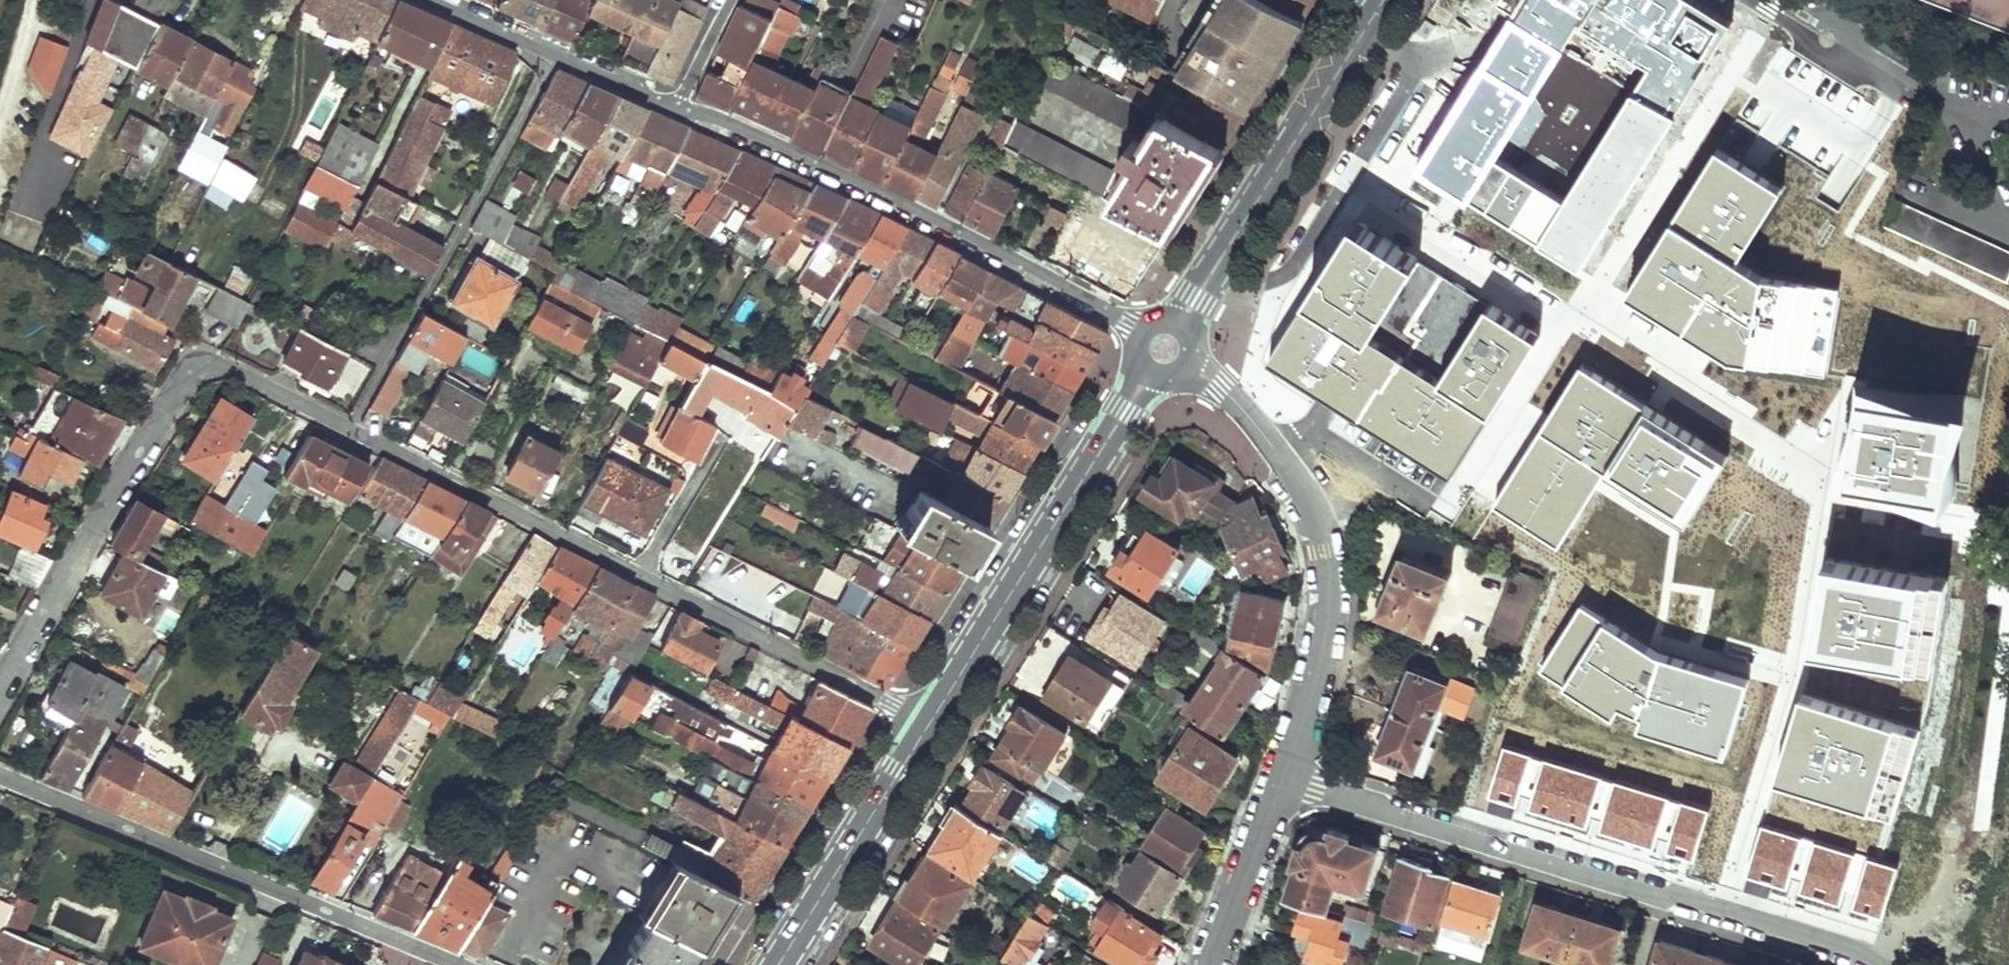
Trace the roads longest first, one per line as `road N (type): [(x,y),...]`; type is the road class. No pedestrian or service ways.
road 1 (residential): [(930,724),(216,362),(187,369),(0,685)]
road 2 (residential): [(1289,775),(1844,947),(1873,964)]
road 3 (residential): [(1139,333),(905,204),(678,106)]
road 4 (residential): [(0,776),(452,964)]
road 5 (residential): [(1289,775),(1327,638),(1323,540),(1304,492),(1251,419),(1190,364)]
road 6 (primary): [(930,724),(1149,374)]
road 7 (residential): [(553,55),(355,413)]
road 8 (primary): [(1180,323),(1382,0)]
road 9 (primary): [(778,964),(930,724)]
road 10 (residential): [(1210,964),(1289,775)]
road 11 (residential): [(678,106),(553,55)]
road 12 (residential): [(553,55),(431,0)]
road 13 (residential): [(1748,0),(1814,40),(1831,61),(1844,50)]

